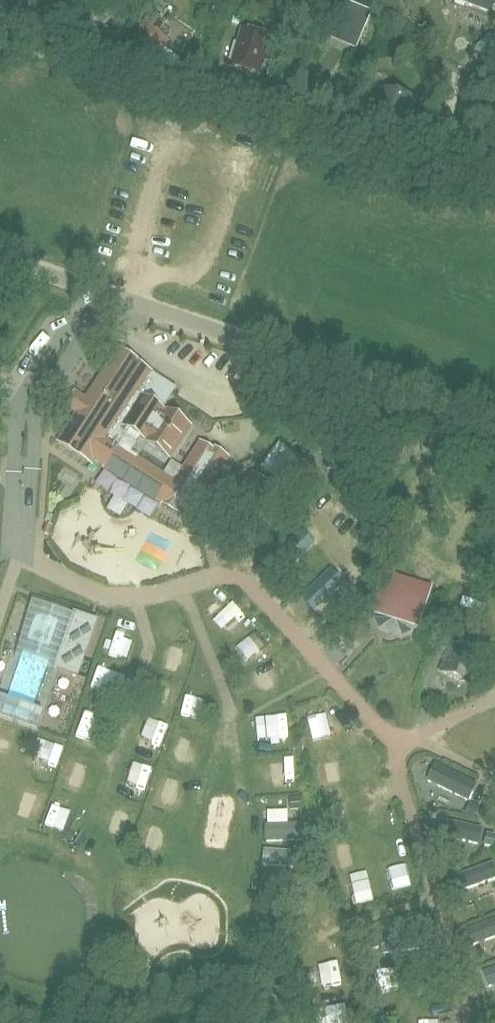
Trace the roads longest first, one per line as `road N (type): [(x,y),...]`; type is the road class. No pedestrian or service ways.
road 1 (unclassified): [(494,426),(0,261)]

